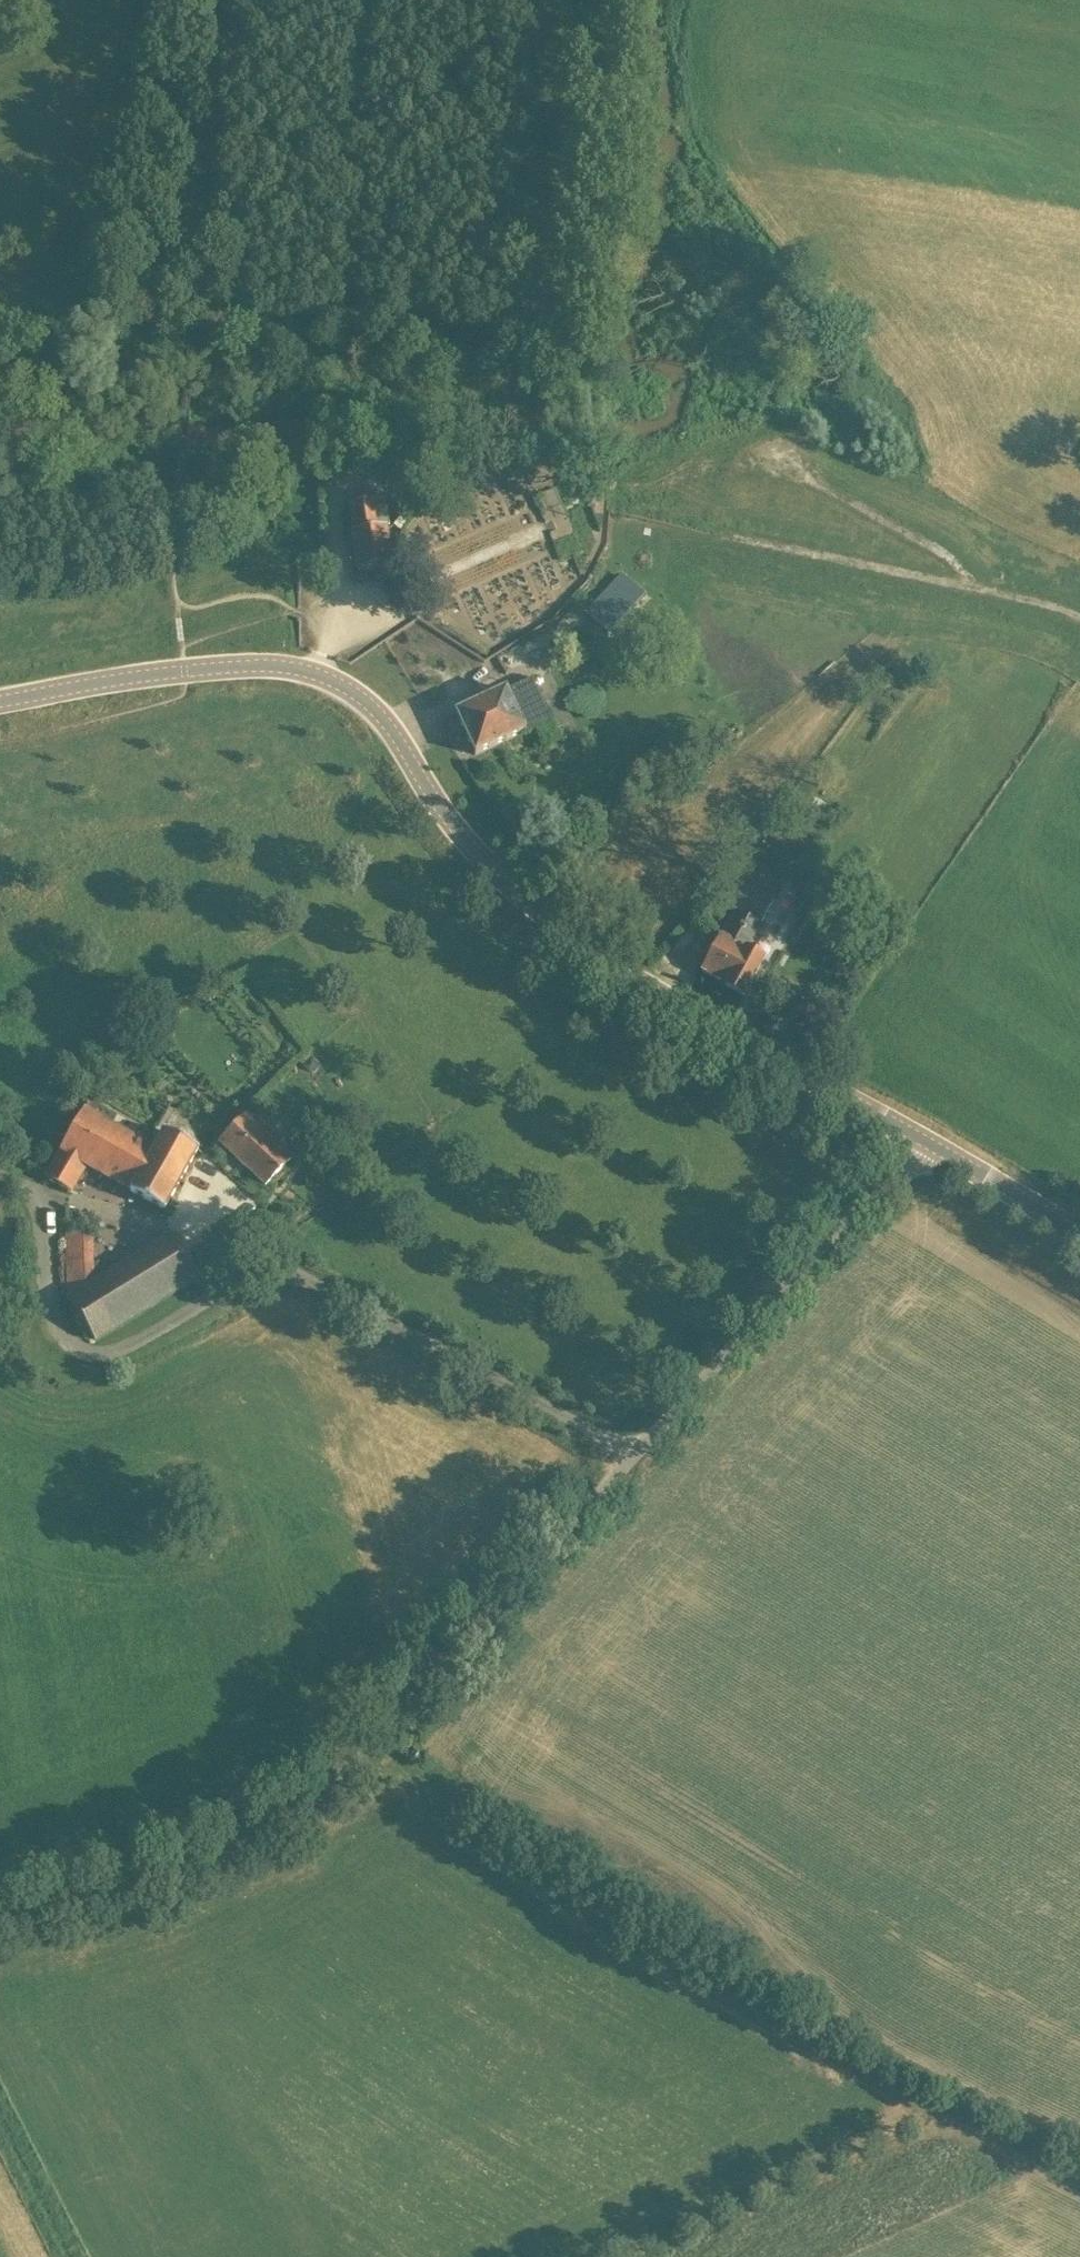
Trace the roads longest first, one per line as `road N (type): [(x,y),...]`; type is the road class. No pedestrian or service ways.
road 1 (tertiary): [(921,1138),(602,959),(498,875),(454,827),(379,713),(331,679),(285,664),(238,663),(0,699)]
road 2 (track): [(368,1747),(508,1860),(645,1950),(860,2078),(1079,2183)]
road 3 (unclassified): [(0,1174),(43,1191),(49,1295),(70,1338),(86,1350),(124,1348),(254,1279),(294,1277),(639,1452)]
road 4 (unclassified): [(0,1923),(80,1905),(276,1829),(331,1787),(639,1452)]
road 5 (unclassified): [(639,1452),(921,1138)]
road 6 (track): [(1079,617),(1046,601),(717,531)]
road 7 (track): [(979,587),(949,554),(776,455)]
road 8 (tertiary): [(1079,1234),(921,1138)]

